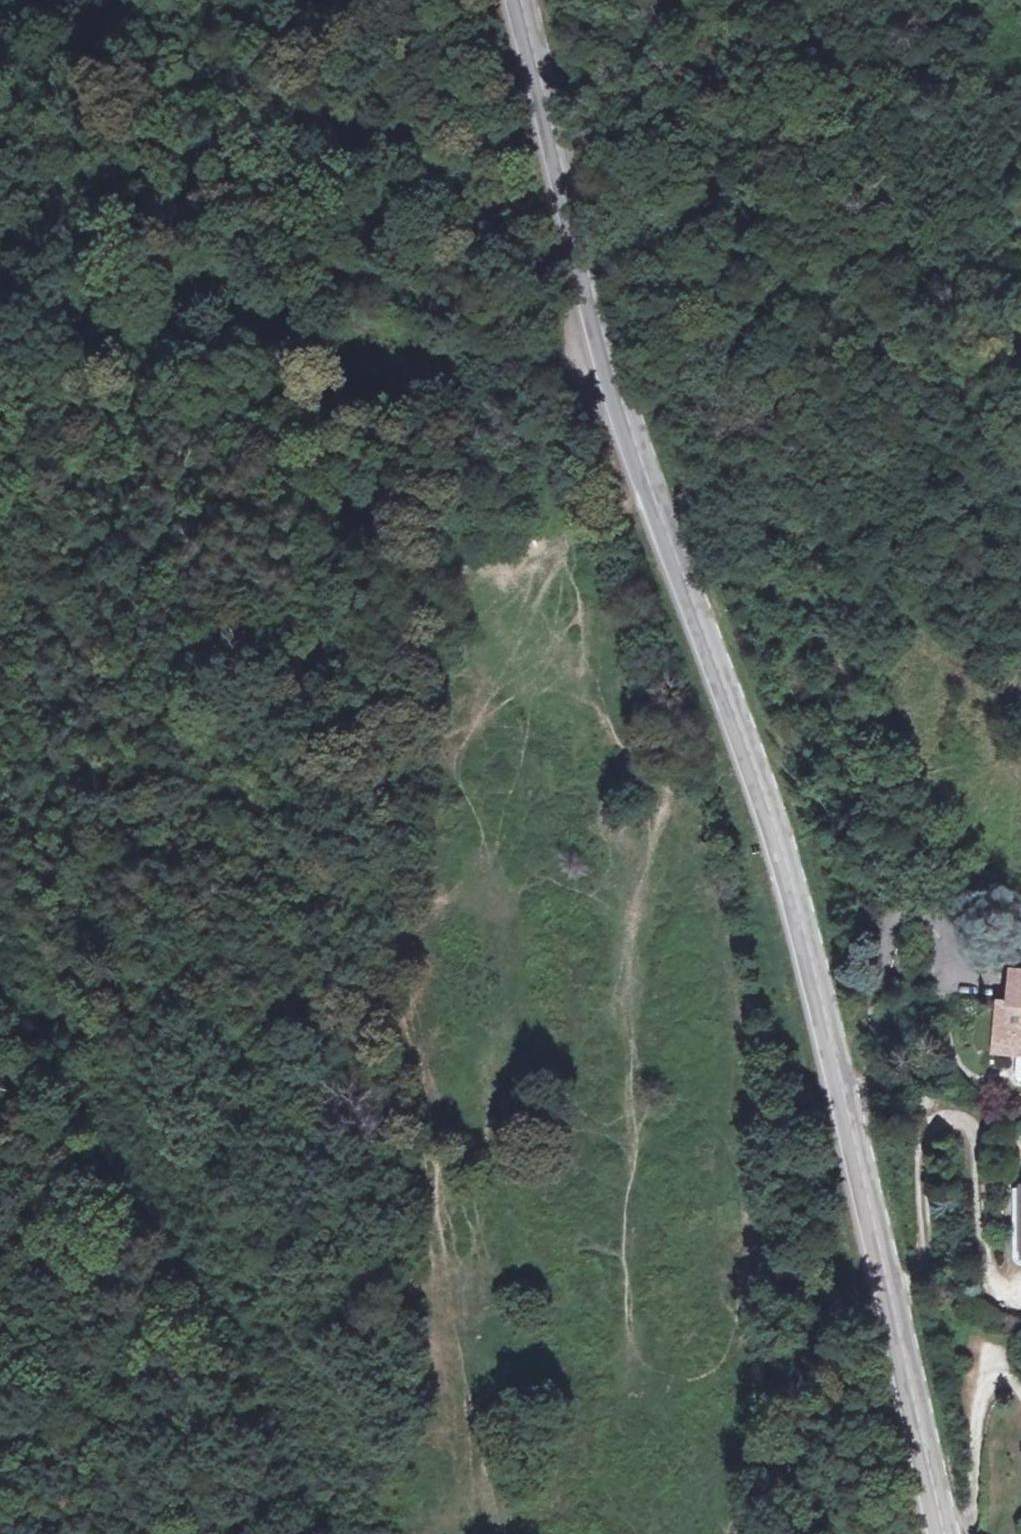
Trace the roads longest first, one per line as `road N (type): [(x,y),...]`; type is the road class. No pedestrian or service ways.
road 1 (secondary): [(518,0),(618,406),(776,822),(946,1533)]
road 2 (track): [(1020,456),(972,389),(788,0)]

